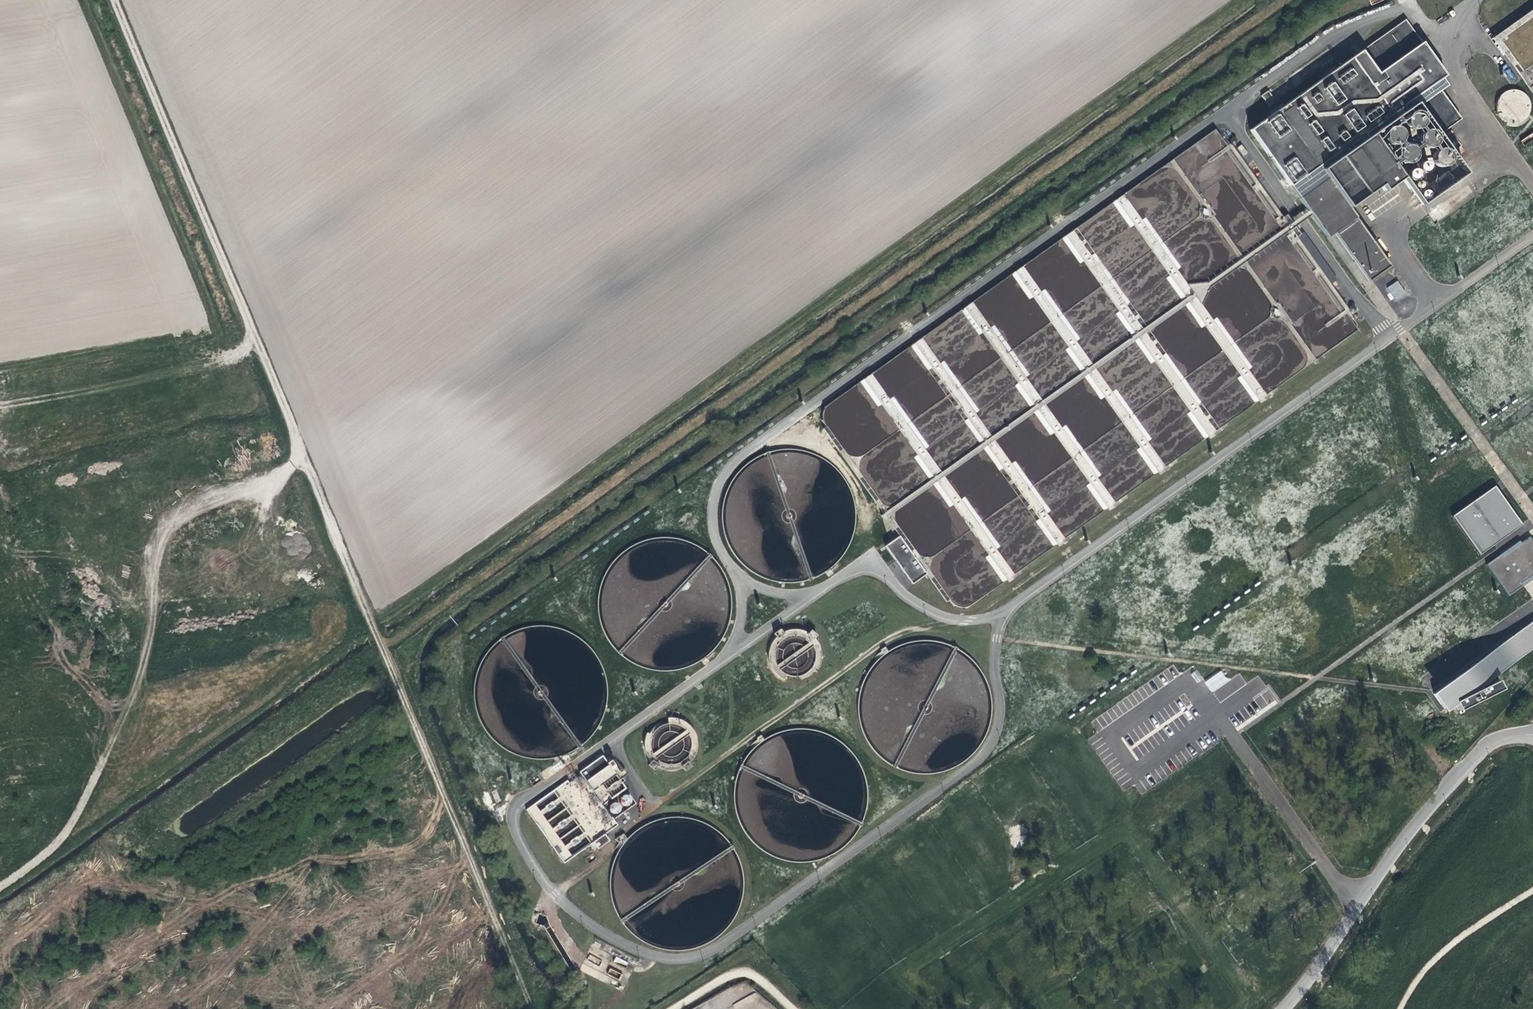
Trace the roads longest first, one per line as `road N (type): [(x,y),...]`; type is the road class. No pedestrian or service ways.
road 1 (track): [(112,0),(535,1008)]
road 2 (unclassified): [(1282,1008),(1342,933),(1391,847),(1491,740),(1516,734)]

